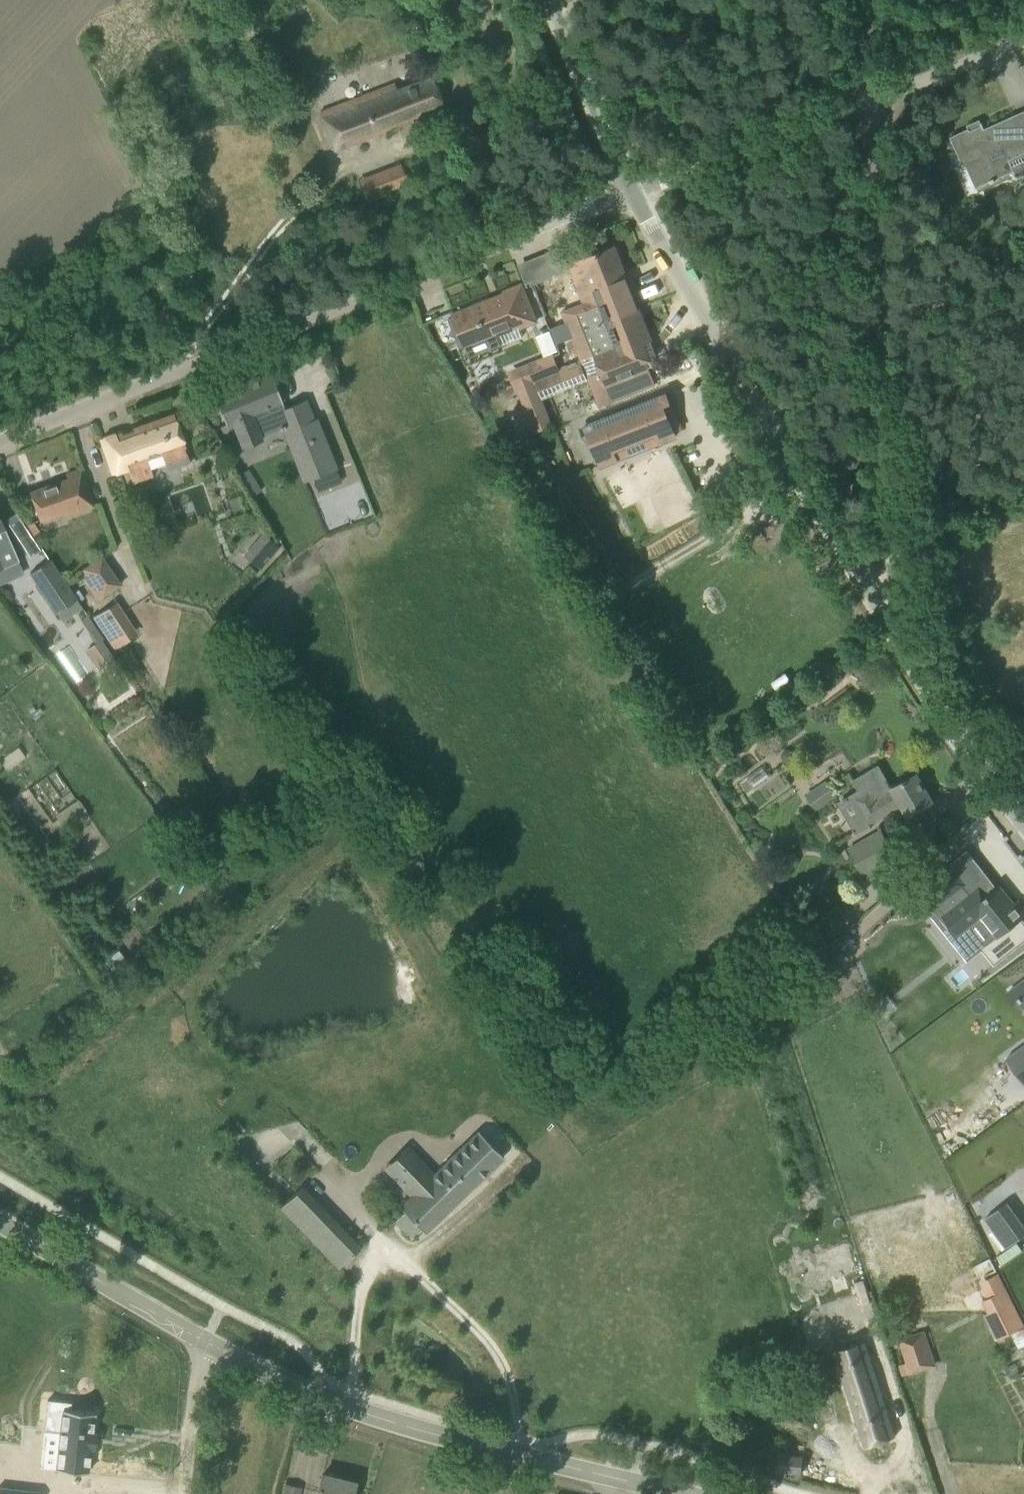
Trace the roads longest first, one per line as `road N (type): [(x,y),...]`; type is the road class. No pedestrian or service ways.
road 1 (unclassified): [(1023,831),(924,683),(633,193)]
road 2 (unclassified): [(0,442),(633,193)]
road 3 (track): [(894,632),(867,0)]
road 4 (tertiary): [(682,1493),(525,1464),(374,1419),(206,1335)]
road 5 (unclassified): [(633,193),(1023,42)]
road 6 (tertiary): [(206,1335),(0,1218)]
road 7 (unclassified): [(633,193),(547,0)]
road 8 (unclassified): [(206,1335),(192,1493)]

